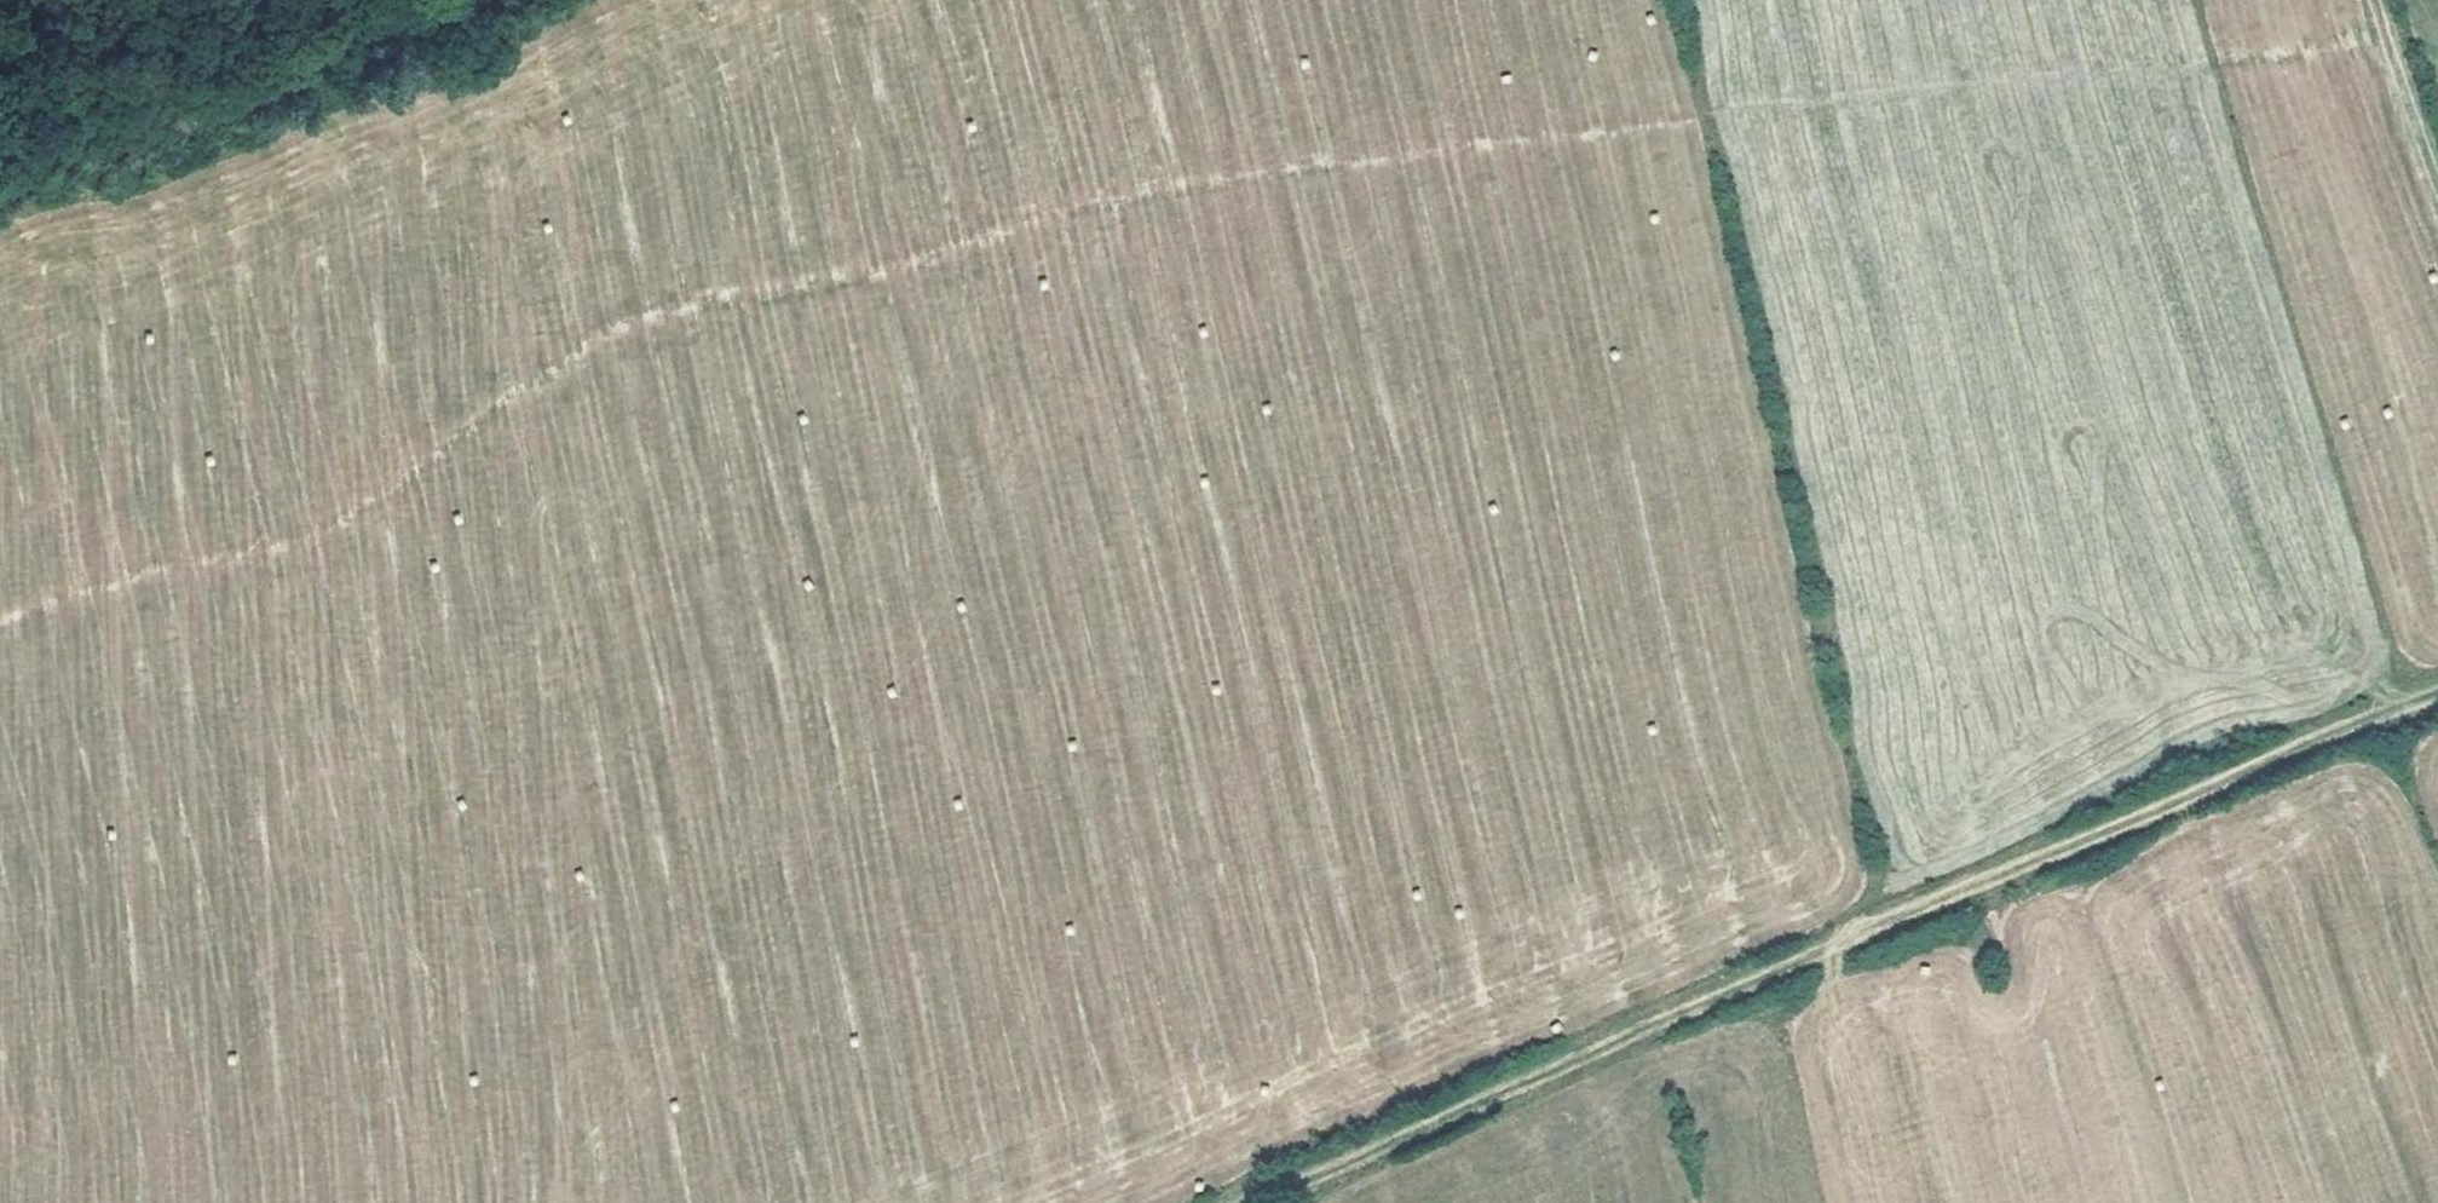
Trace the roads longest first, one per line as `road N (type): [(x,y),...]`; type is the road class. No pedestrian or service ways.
road 1 (track): [(1233,1202),(2437,695)]
road 2 (track): [(2437,192),(2414,137),(2376,0)]

